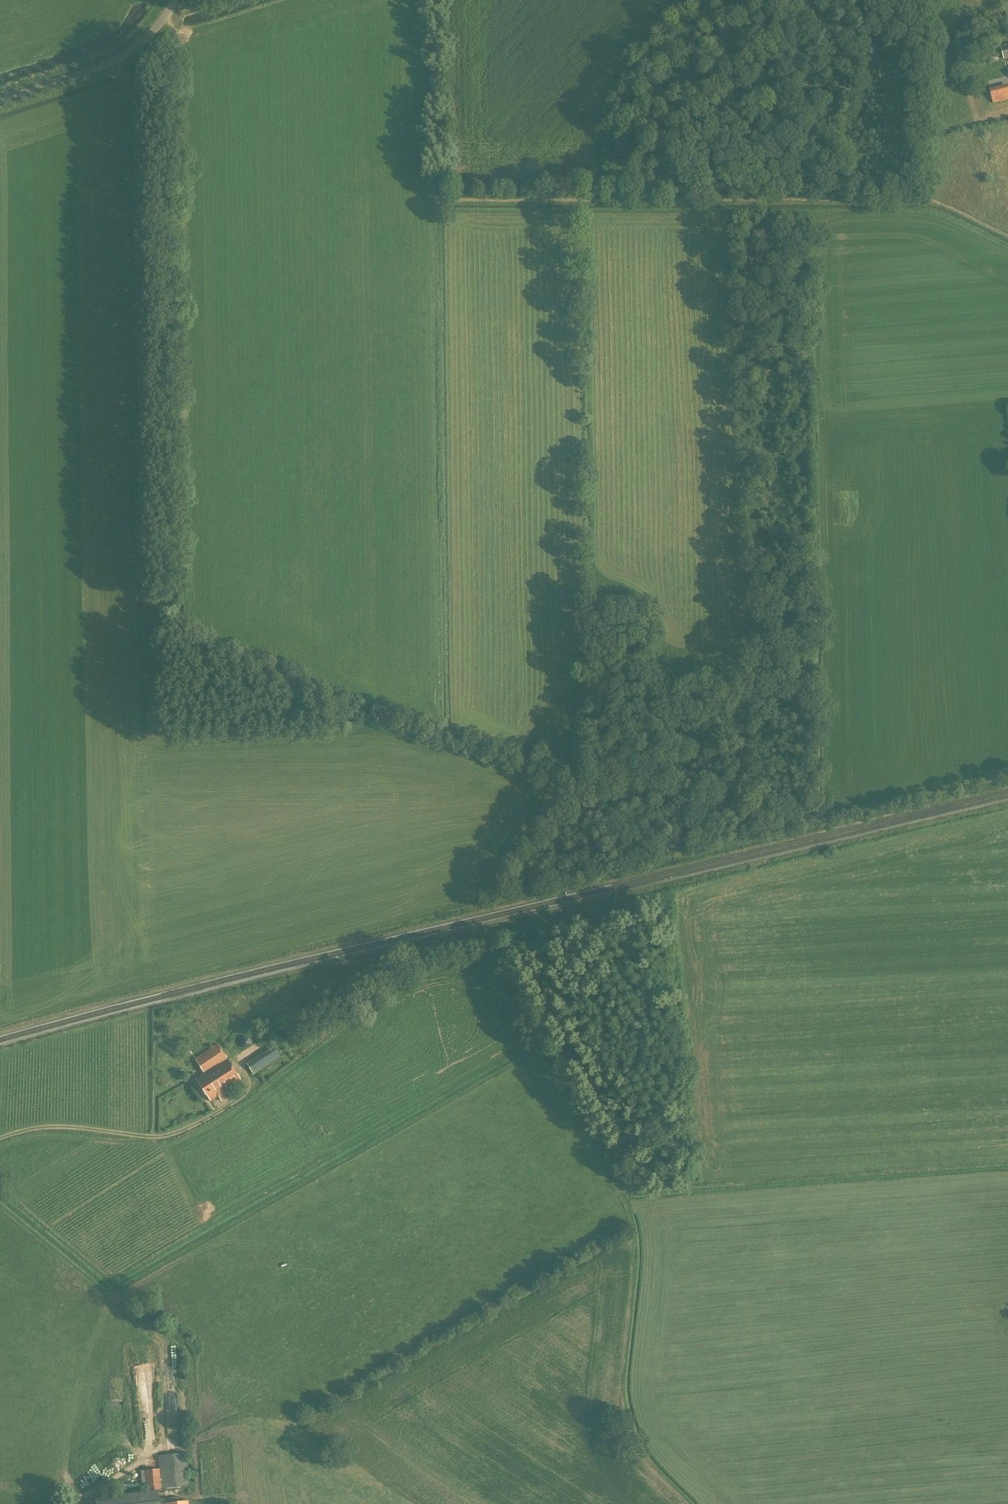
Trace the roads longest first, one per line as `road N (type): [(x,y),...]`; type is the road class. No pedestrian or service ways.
road 1 (unclassified): [(0,100),(115,64),(163,23),(176,0)]

